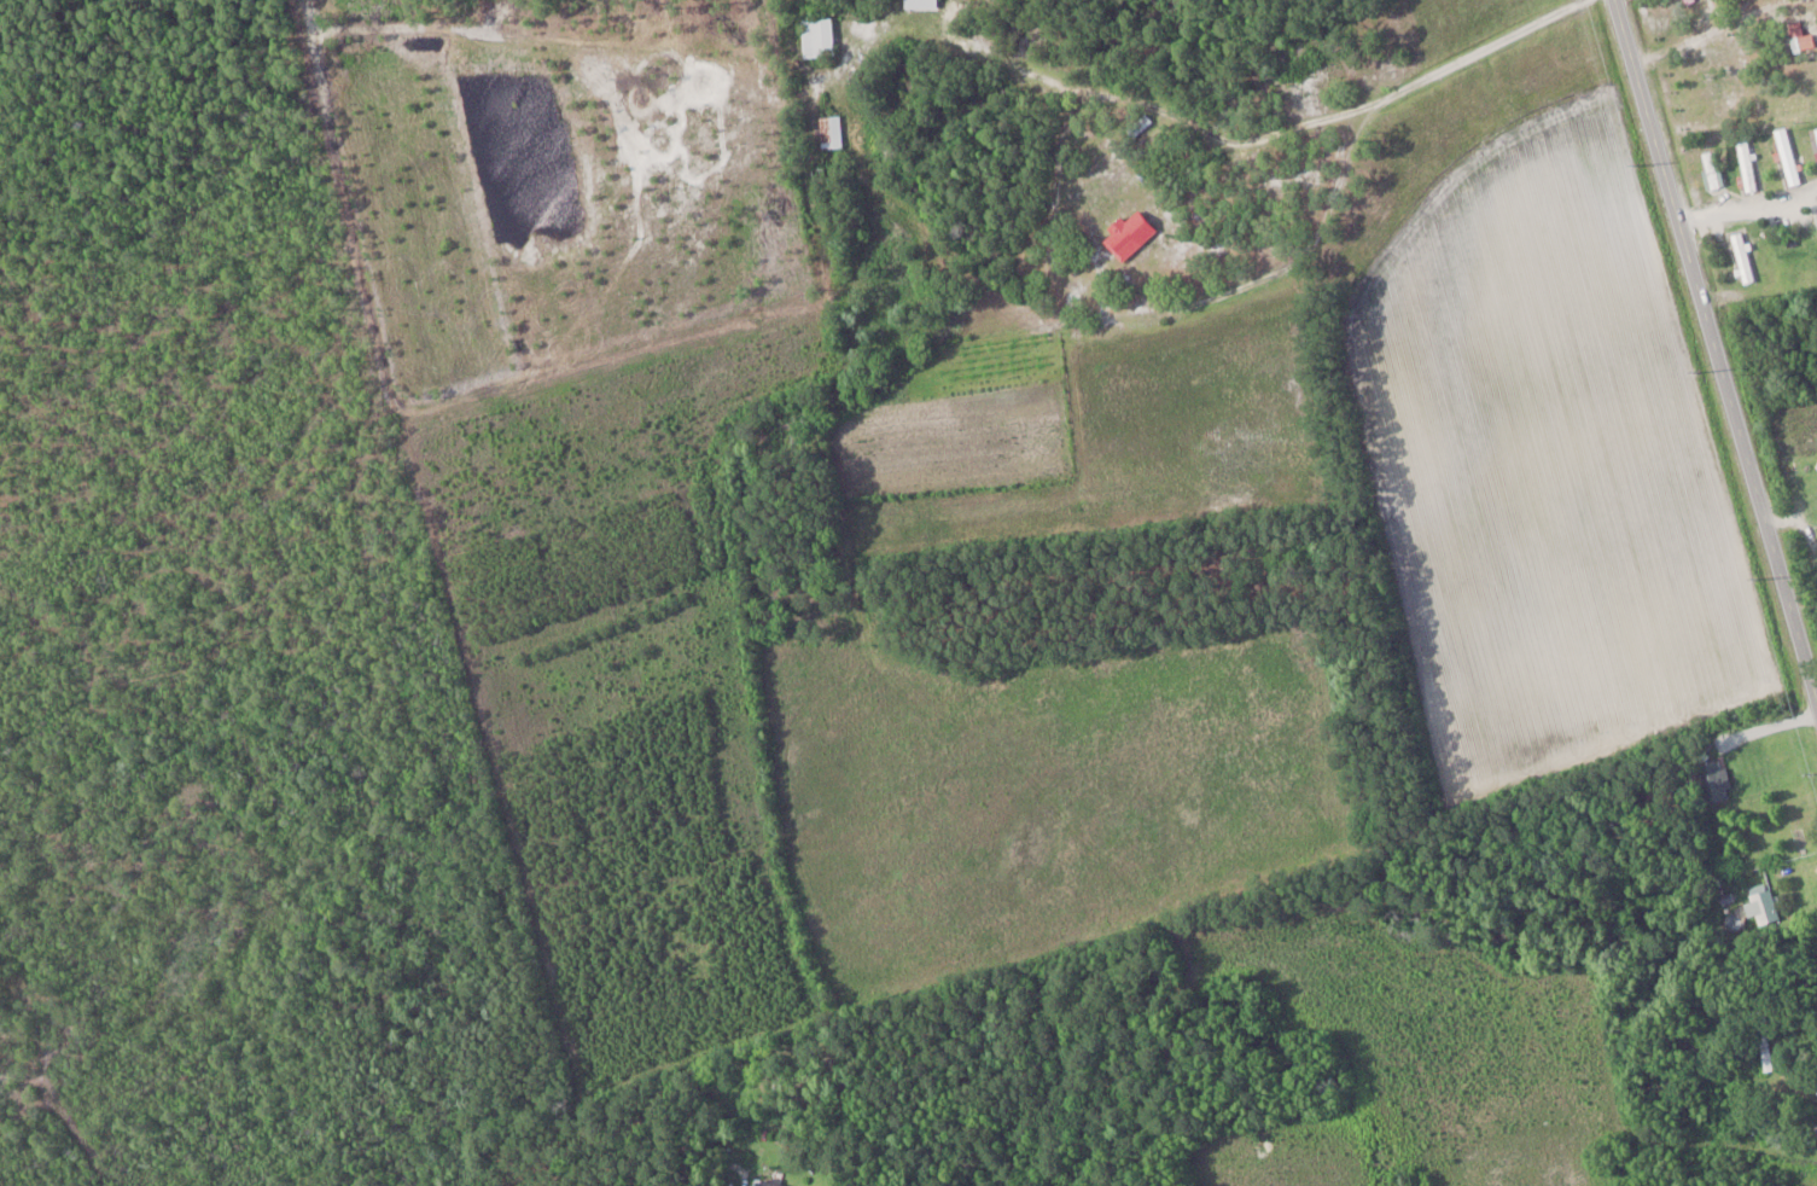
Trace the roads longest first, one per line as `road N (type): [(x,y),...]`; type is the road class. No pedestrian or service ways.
road 1 (residential): [(1816,701),(1614,0)]
road 2 (residential): [(1270,169),(1392,120),(1579,0)]

